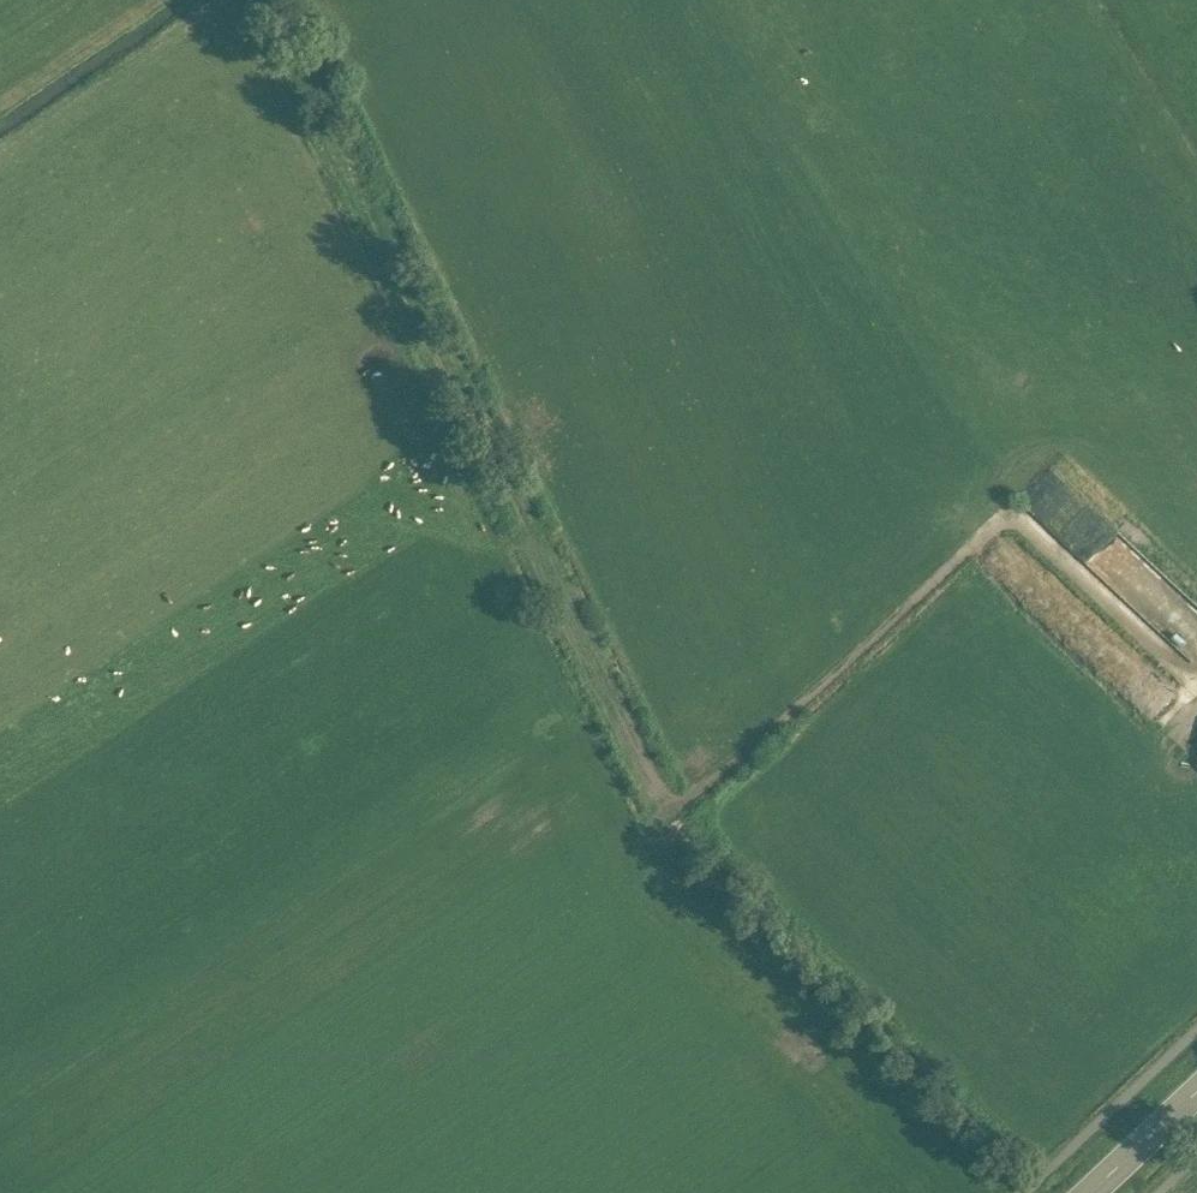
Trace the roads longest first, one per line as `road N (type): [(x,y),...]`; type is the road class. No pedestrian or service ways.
road 1 (secondary): [(1089,1192),(1196,1091)]

